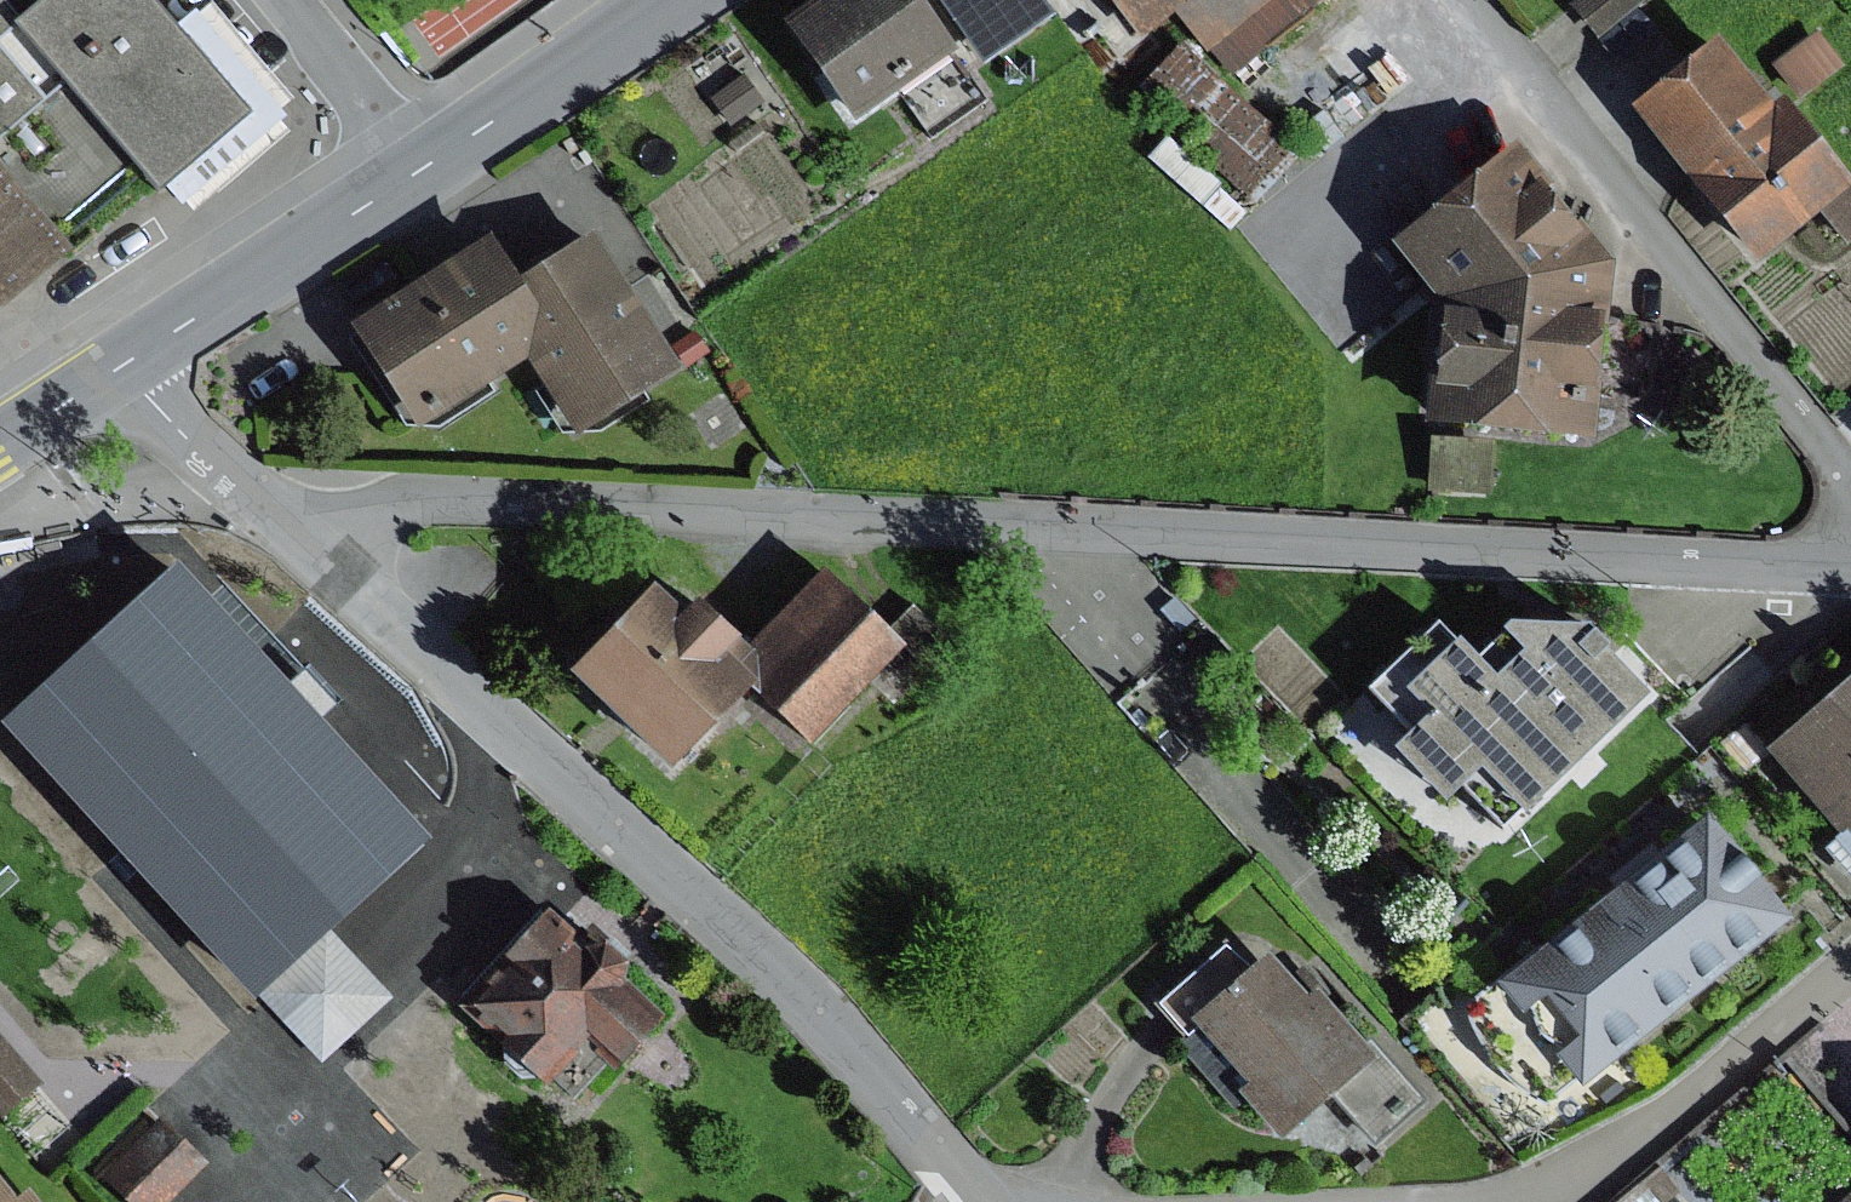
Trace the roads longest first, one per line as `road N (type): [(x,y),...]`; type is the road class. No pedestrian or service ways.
road 1 (residential): [(315,556),(344,526),(375,511),(446,495),(1850,568)]
road 2 (residential): [(315,556),(745,930),(999,1201)]
road 3 (residential): [(1467,0),(1850,472)]
road 4 (residential): [(1850,964),(1669,1117),(1539,1199),(1511,1201)]
road 5 (tertiary): [(417,173),(119,369)]
road 6 (tertiary): [(668,0),(417,173)]
road 7 (residential): [(119,369),(315,556)]
road 8 (residential): [(286,0),(417,173)]
road 9 (tertiary): [(119,369),(0,443)]

